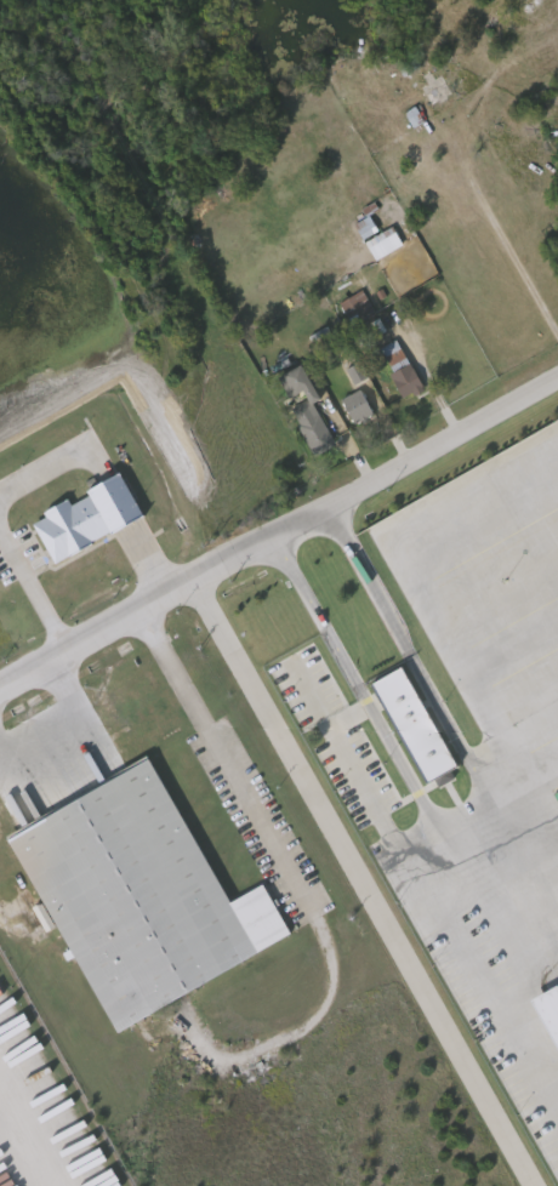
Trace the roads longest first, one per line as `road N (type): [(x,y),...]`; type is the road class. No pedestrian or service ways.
road 1 (residential): [(193,586),(532,1185)]
road 2 (tertiary): [(0,694),(557,379)]

